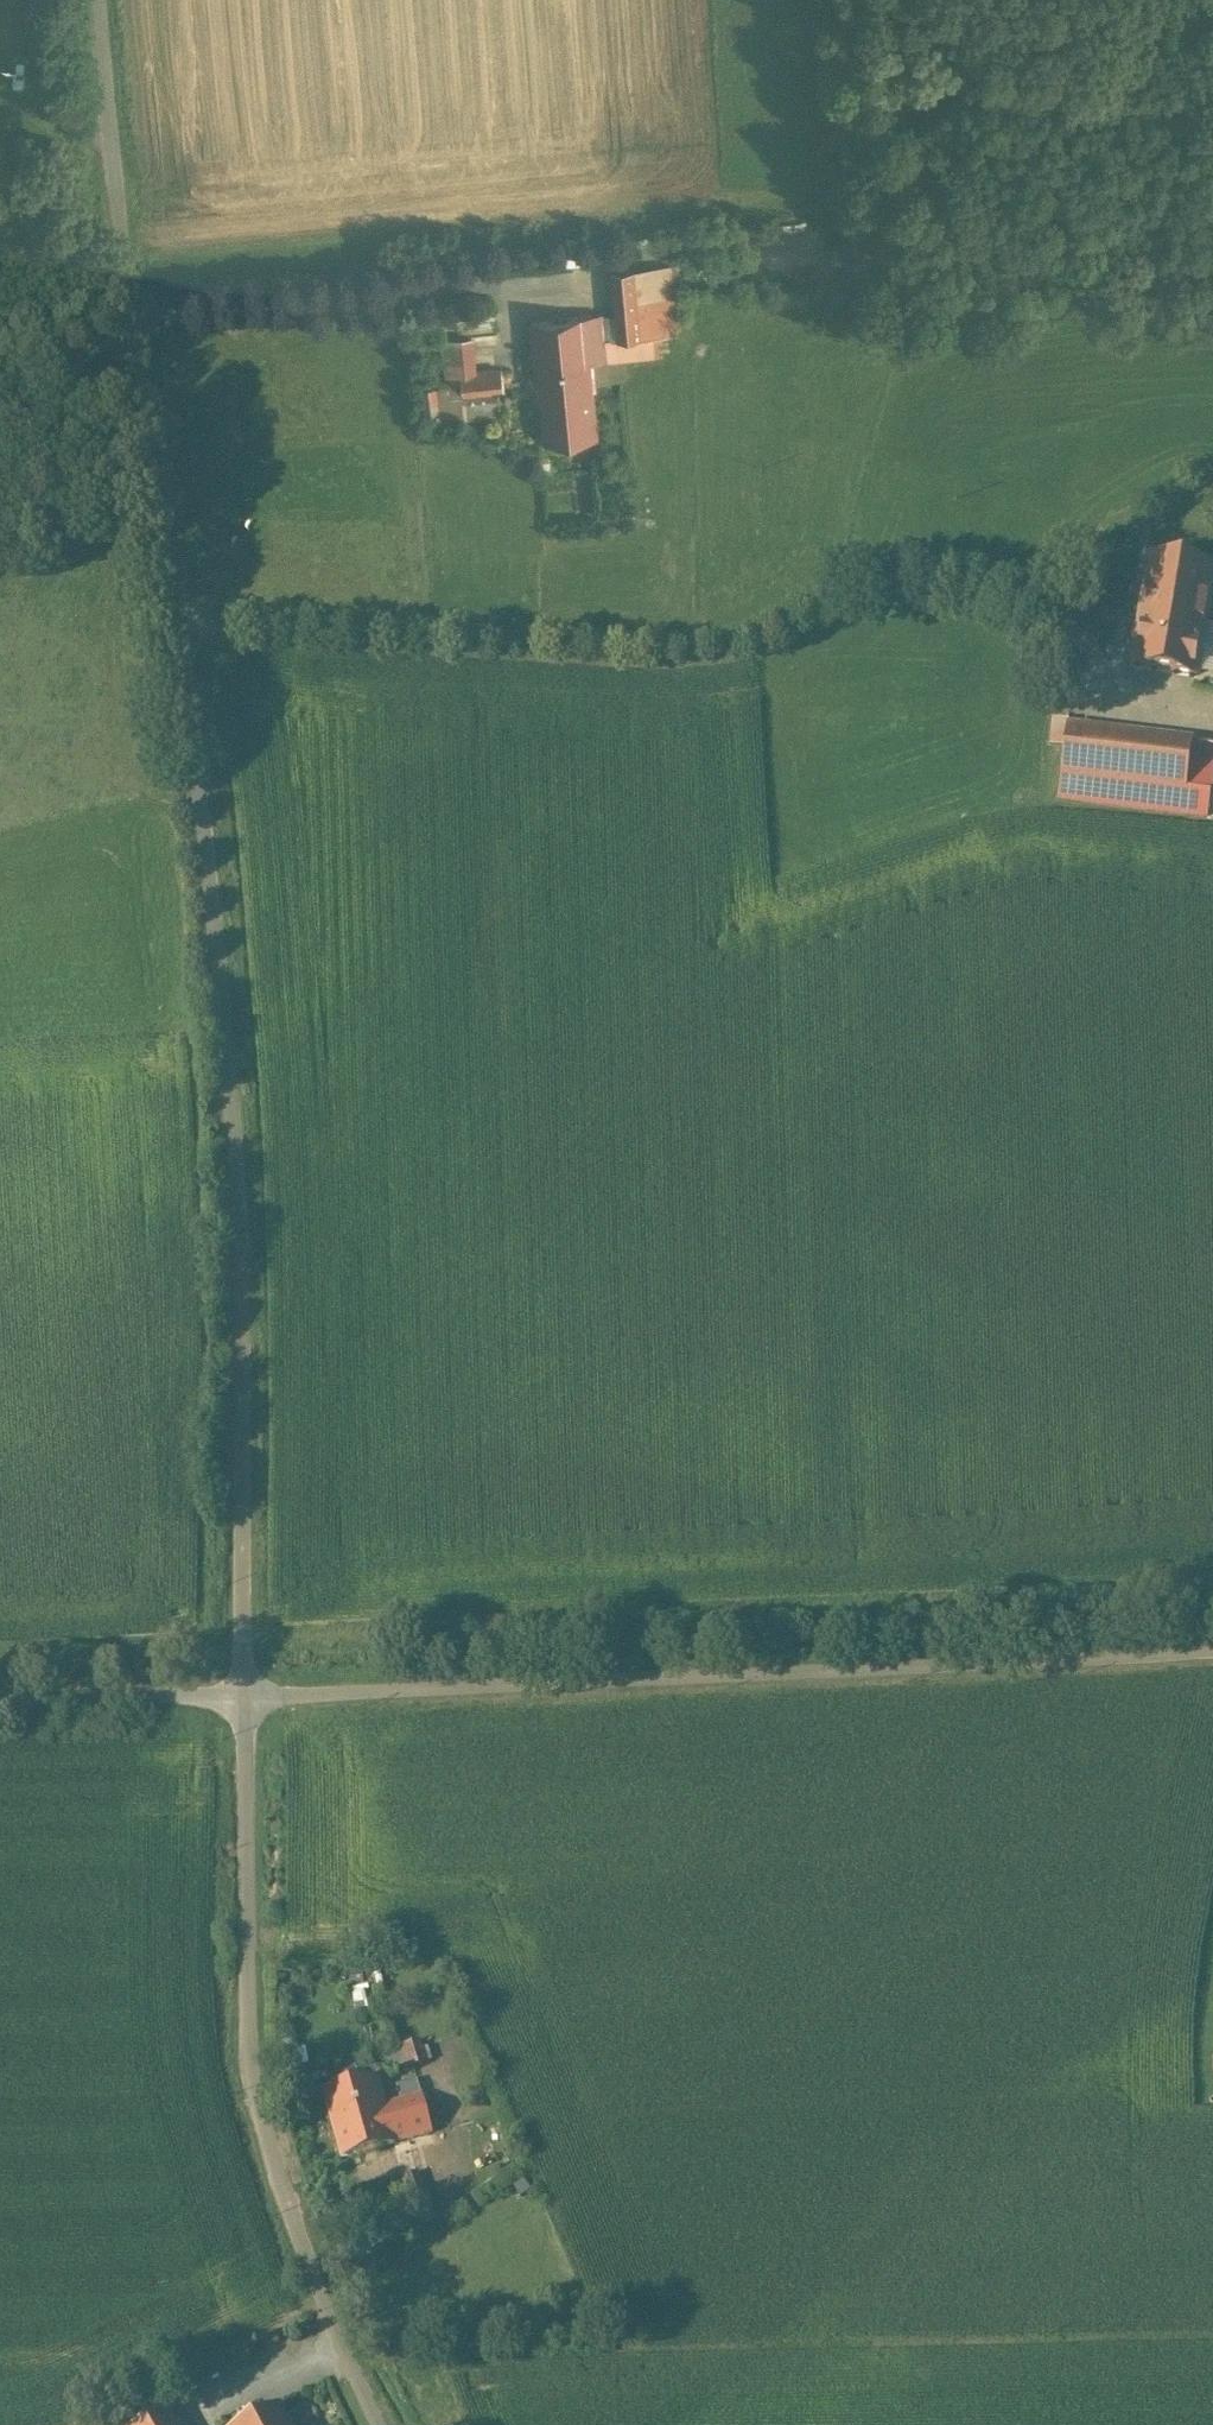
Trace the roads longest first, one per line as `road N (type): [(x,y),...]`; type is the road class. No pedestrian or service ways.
road 1 (unclassified): [(243,1696),(235,1161),(210,891),(99,0)]
road 2 (unclassified): [(243,1696),(1212,1649)]
road 3 (unclassified): [(378,2424),(309,2267),(253,2076),(243,1696)]
road 4 (unclassified): [(0,1704),(243,1696)]

